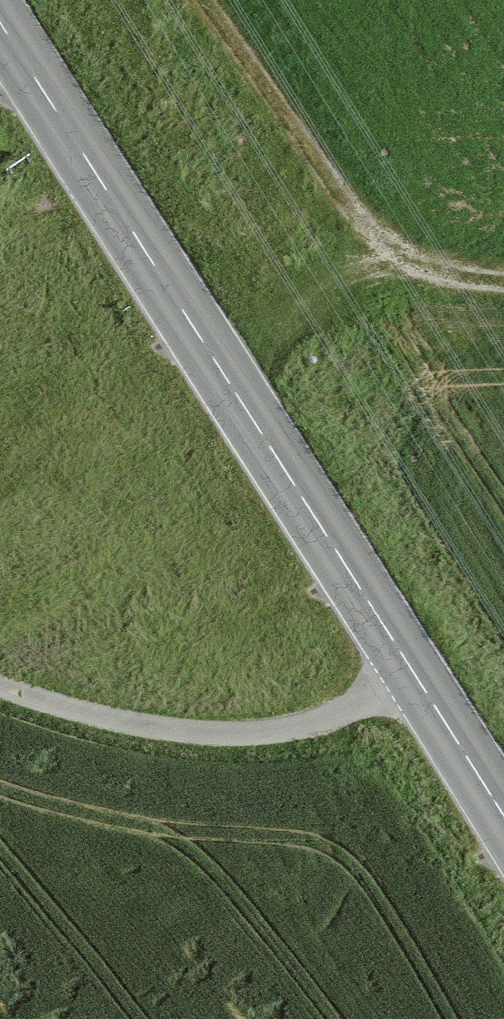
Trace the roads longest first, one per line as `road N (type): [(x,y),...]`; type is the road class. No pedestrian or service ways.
road 1 (primary): [(503,809),(0,28)]
road 2 (track): [(427,680),(340,718),(247,733),(105,719),(0,684)]
road 3 (track): [(384,254),(216,0)]
road 4 (track): [(503,283),(384,254)]

